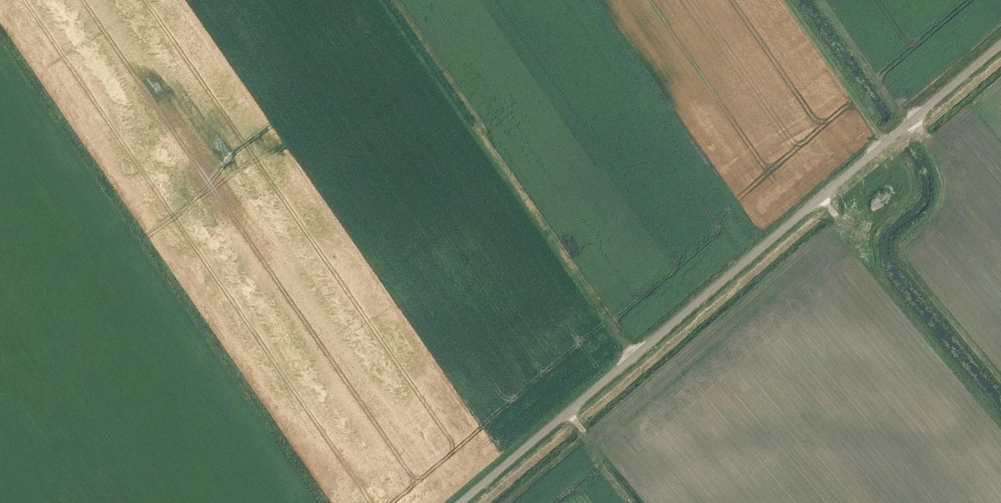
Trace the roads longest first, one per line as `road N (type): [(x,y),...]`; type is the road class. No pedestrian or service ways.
road 1 (unclassified): [(1000,44),(461,502)]

